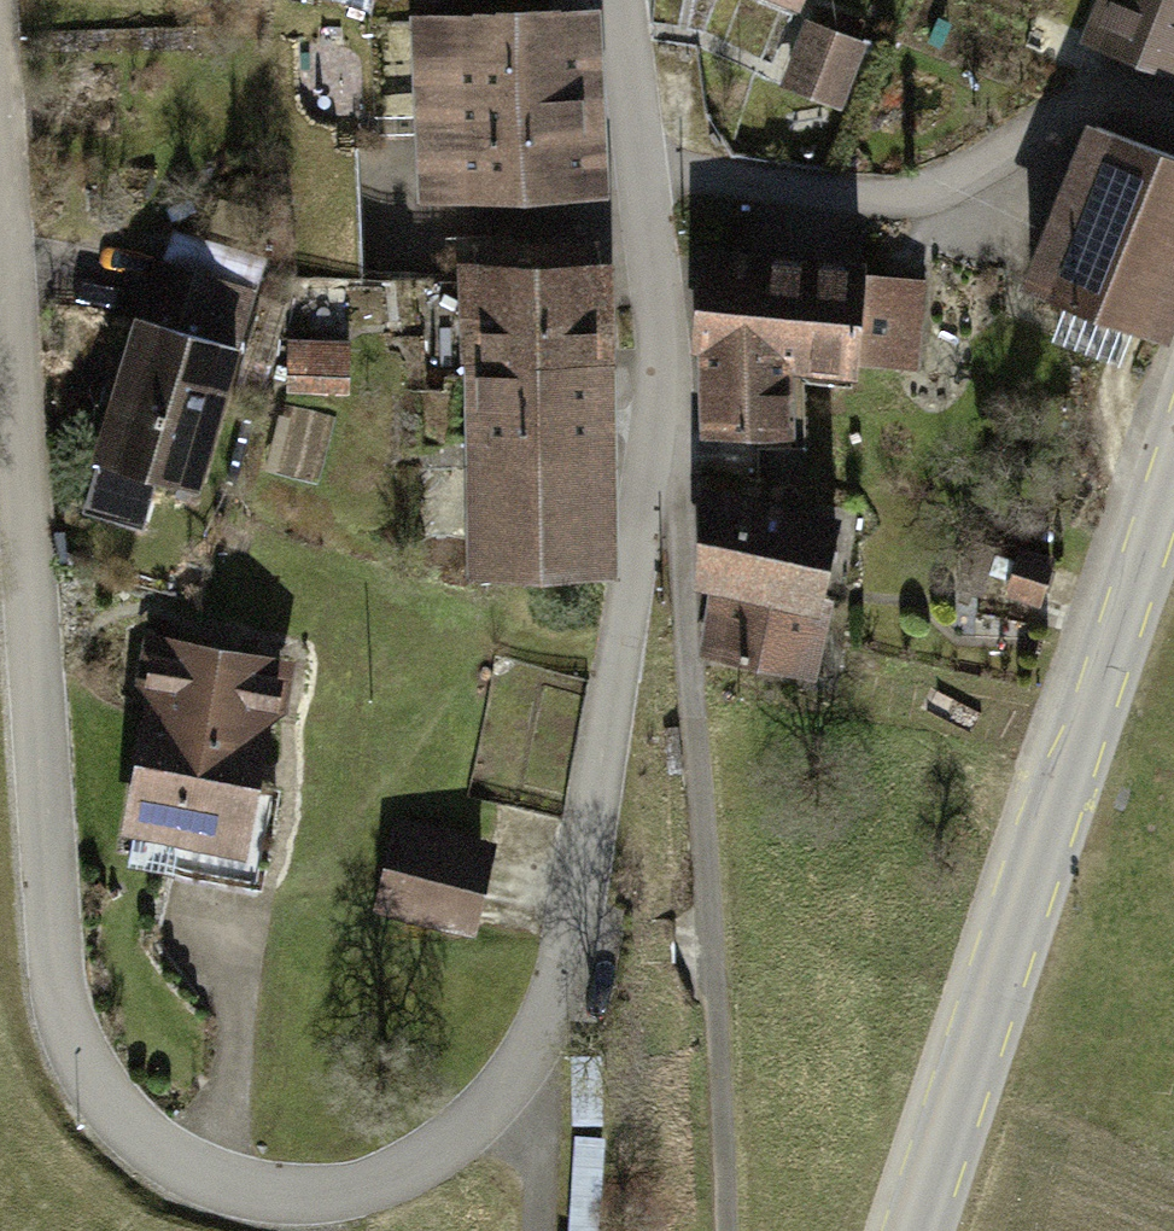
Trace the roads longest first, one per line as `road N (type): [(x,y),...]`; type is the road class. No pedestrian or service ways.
road 1 (residential): [(0,192),(54,979),(73,1049),(134,1128),(217,1182),(333,1191),(423,1164),(527,1067),(578,863),(652,499),(650,357),(613,0)]
road 2 (secondary): [(1173,473),(916,1230)]
road 3 (track): [(723,1230),(715,980),(652,499)]
road 4 (track): [(520,1230),(527,1067)]

